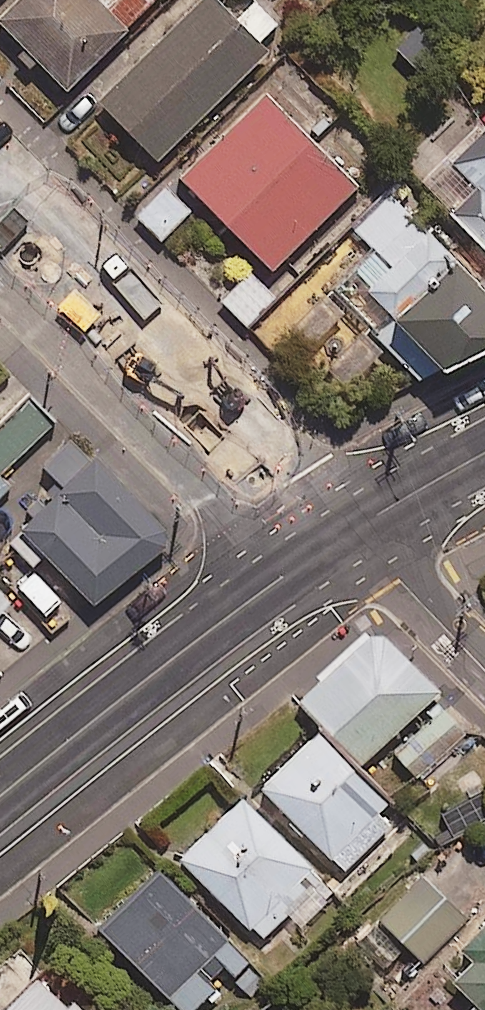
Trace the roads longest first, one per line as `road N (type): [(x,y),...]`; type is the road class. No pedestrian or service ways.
road 1 (residential): [(0,198),(343,527)]
road 2 (secondary): [(343,527),(0,791)]
road 3 (tertiary): [(343,527),(484,668)]
road 4 (secondary): [(484,453),(343,527)]

